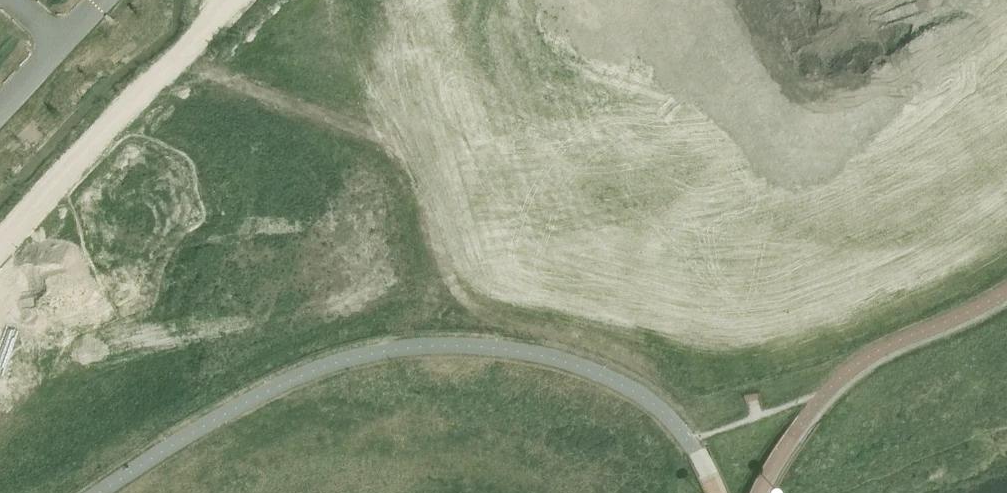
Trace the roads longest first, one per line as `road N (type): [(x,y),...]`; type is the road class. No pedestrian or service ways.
road 1 (unclassified): [(0,111),(102,0)]

